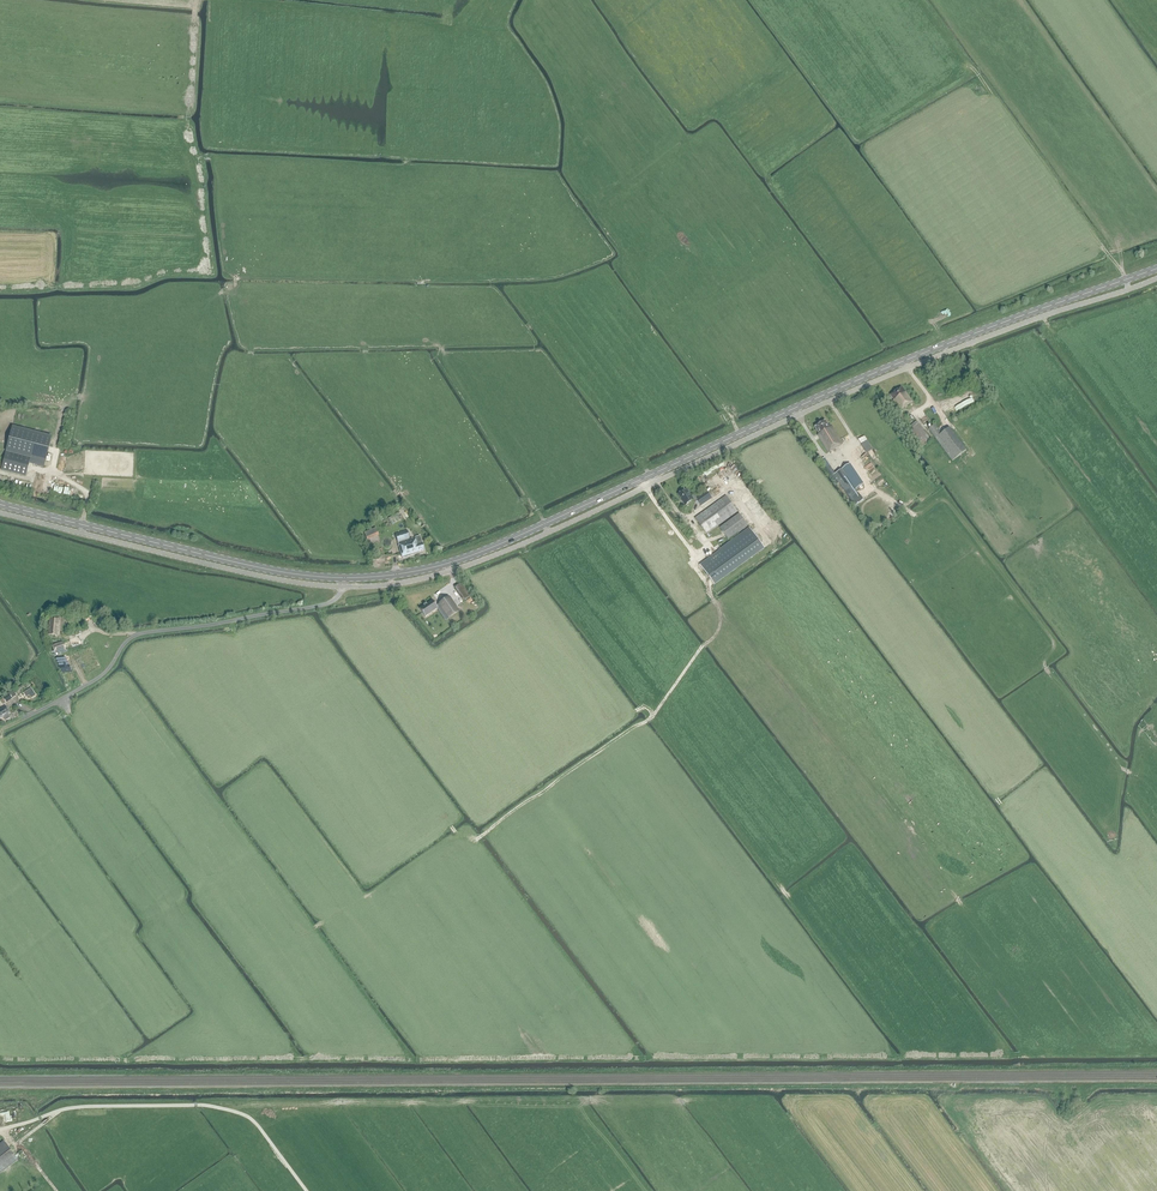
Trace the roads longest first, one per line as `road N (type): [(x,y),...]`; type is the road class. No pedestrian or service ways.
road 1 (unclassified): [(341,586),(397,583),(469,565),(870,383),(1156,278)]
road 2 (primary): [(342,577),(417,570),(484,550),(874,373),(1156,268)]
road 3 (track): [(686,544),(585,624),(651,717),(476,840)]
road 4 (unclassified): [(341,586),(321,605),(139,634),(101,675),(4,728),(0,738)]
road 5 (primary): [(0,504),(253,566),(342,577)]
road 6 (unclassified): [(0,513),(259,575),(341,586)]
road 7 (unclassified): [(307,1190),(255,1122),(235,1112),(86,1107),(40,1118)]

